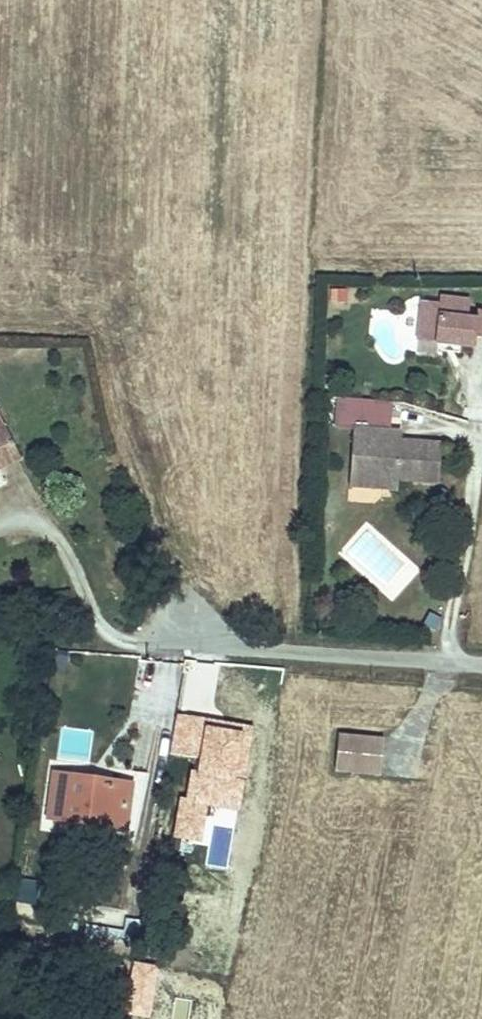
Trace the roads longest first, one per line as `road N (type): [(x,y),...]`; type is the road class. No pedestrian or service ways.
road 1 (residential): [(481,665),(289,650),(226,639),(173,618)]

